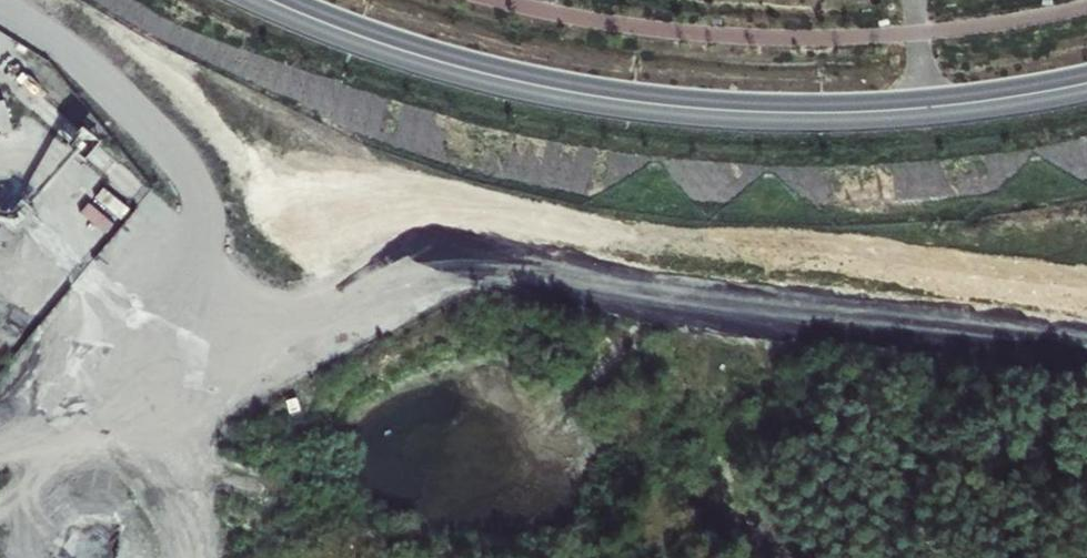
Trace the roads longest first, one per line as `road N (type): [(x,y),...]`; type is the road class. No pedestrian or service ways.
road 1 (track): [(1086,360),(716,323),(487,281),(401,290),(298,318),(253,316),(209,280),(189,181),(167,146),(58,44),(0,11)]
road 2 (secondary): [(1086,84),(908,109),(691,109),(482,74),(268,0)]

